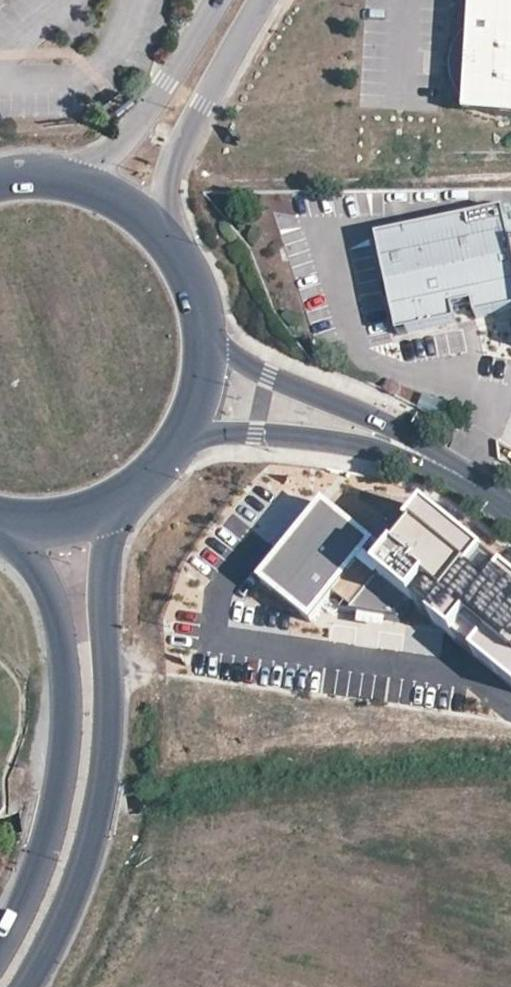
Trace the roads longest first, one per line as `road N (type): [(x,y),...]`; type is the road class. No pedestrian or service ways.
road 1 (tertiary): [(26,986),(96,835),(111,745),(109,551),(129,498)]
road 2 (tertiary): [(0,528),(46,579),(70,686),(55,828),(28,906),(0,956)]
road 3 (tertiary): [(473,482),(246,367),(207,311)]
road 4 (tertiary): [(170,462),(213,436),(331,437),(473,482)]
road 5 (tertiary): [(189,264),(173,220),(170,177),(181,139),(262,0)]
road 6 (tertiary): [(222,0),(146,118),(119,145),(41,175)]
road 7 (tertiary): [(189,264),(151,218),(100,187),(41,175)]
road 8 (tertiary): [(170,462),(207,391),(207,311)]
road 9 (tertiary): [(0,519),(58,523),(129,498)]

